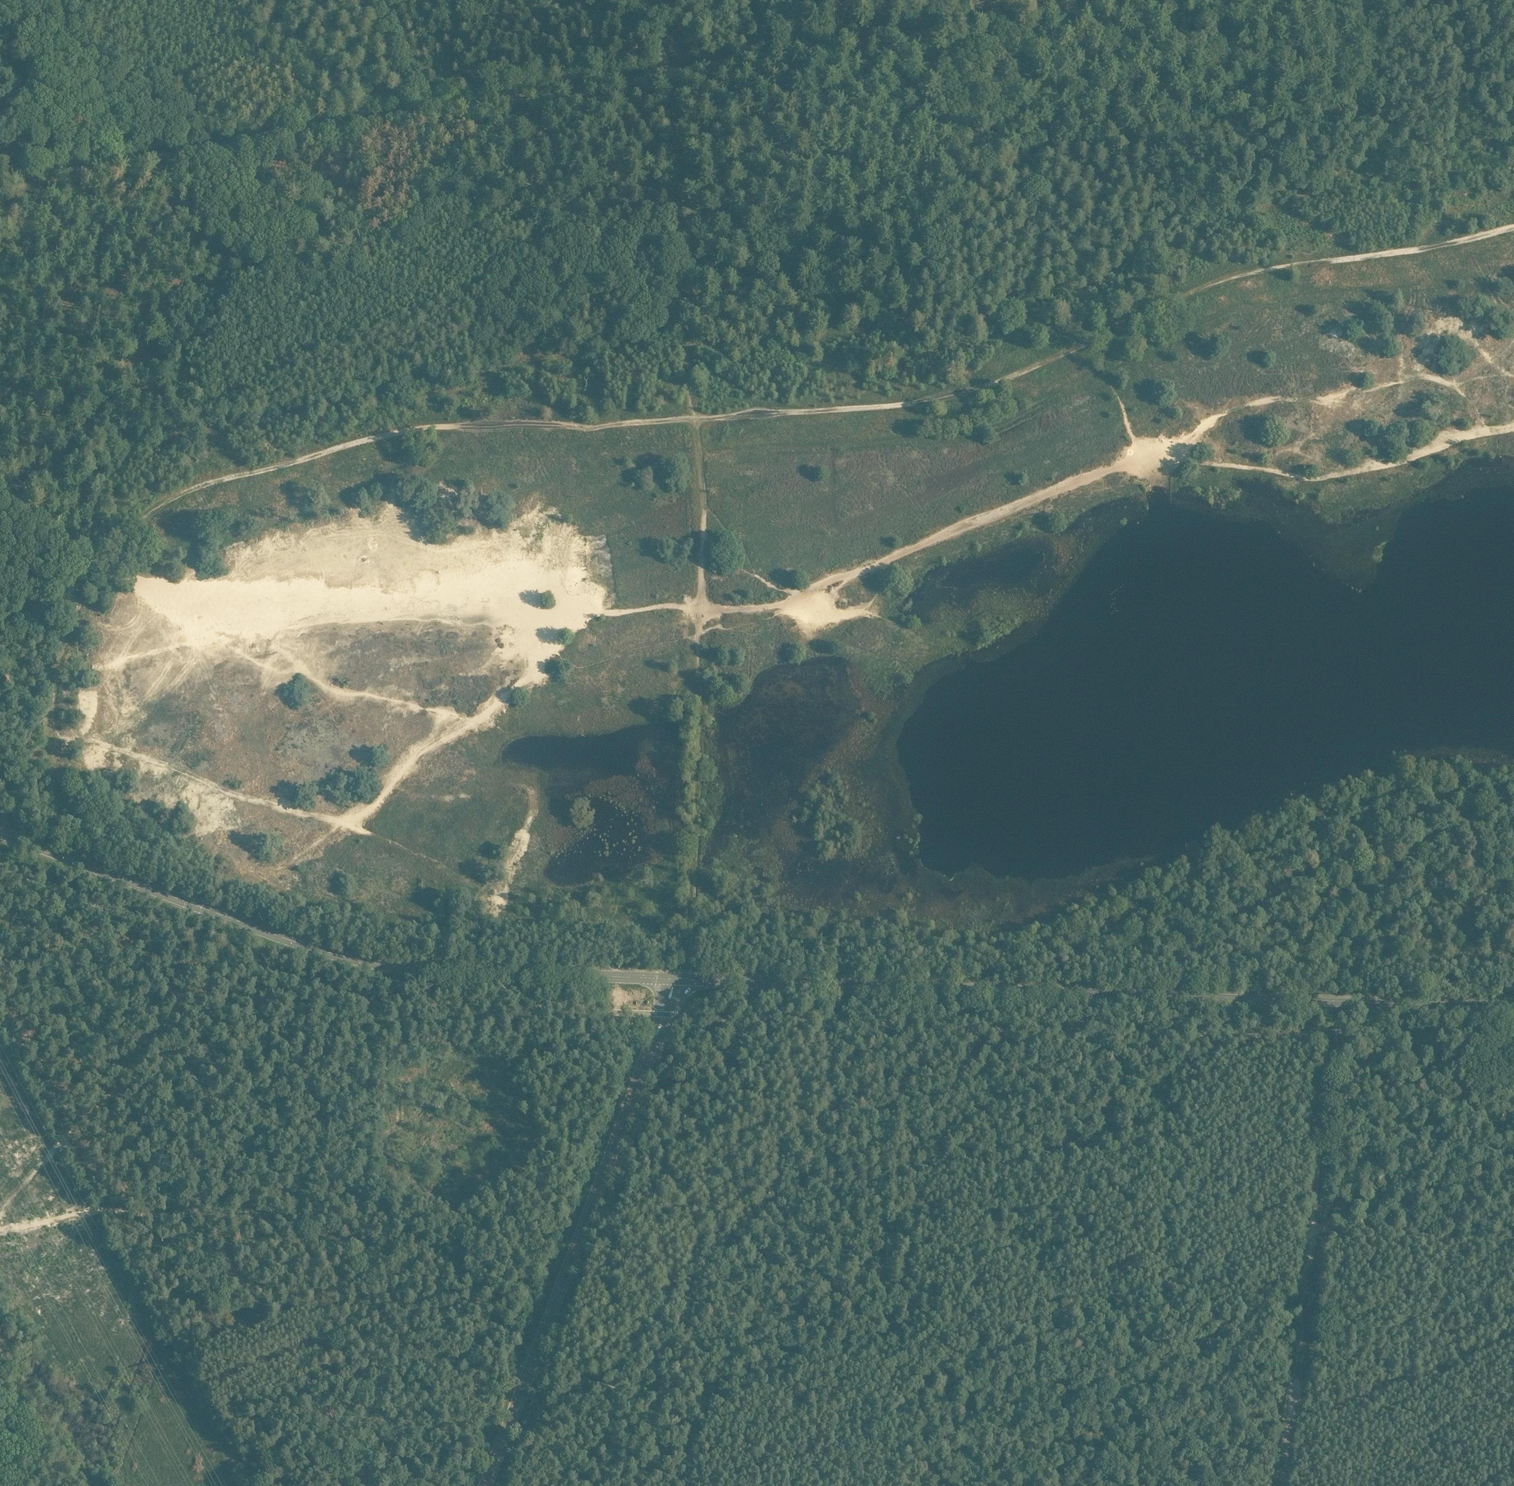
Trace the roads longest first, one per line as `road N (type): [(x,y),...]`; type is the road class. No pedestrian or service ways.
road 1 (secondary): [(678,978),(1513,1012)]
road 2 (track): [(693,1420),(627,1389),(524,1377),(518,1344),(527,1299),(495,1285),(362,1281),(330,1239),(251,1212),(162,1209),(0,1223)]
road 3 (secondary): [(678,978),(341,958),(0,831)]
road 4 (track): [(1297,1311),(1227,1304),(1142,1336),(1064,1303),(1023,1321),(972,1362),(936,1366),(820,1355),(693,1420)]
road 5 (track): [(661,73),(41,185)]
road 6 (tertiary): [(484,1485),(657,1036)]
road 7 (track): [(1083,0),(793,48)]
road 8 (track): [(1513,1236),(1461,1228),(1304,1230)]
road 9 (track): [(1327,1028),(1304,1230)]
road 10 (track): [(1297,1311),(1281,1485)]
road 11 (track): [(57,182),(0,21)]
road 12 (track): [(793,48),(661,73)]

